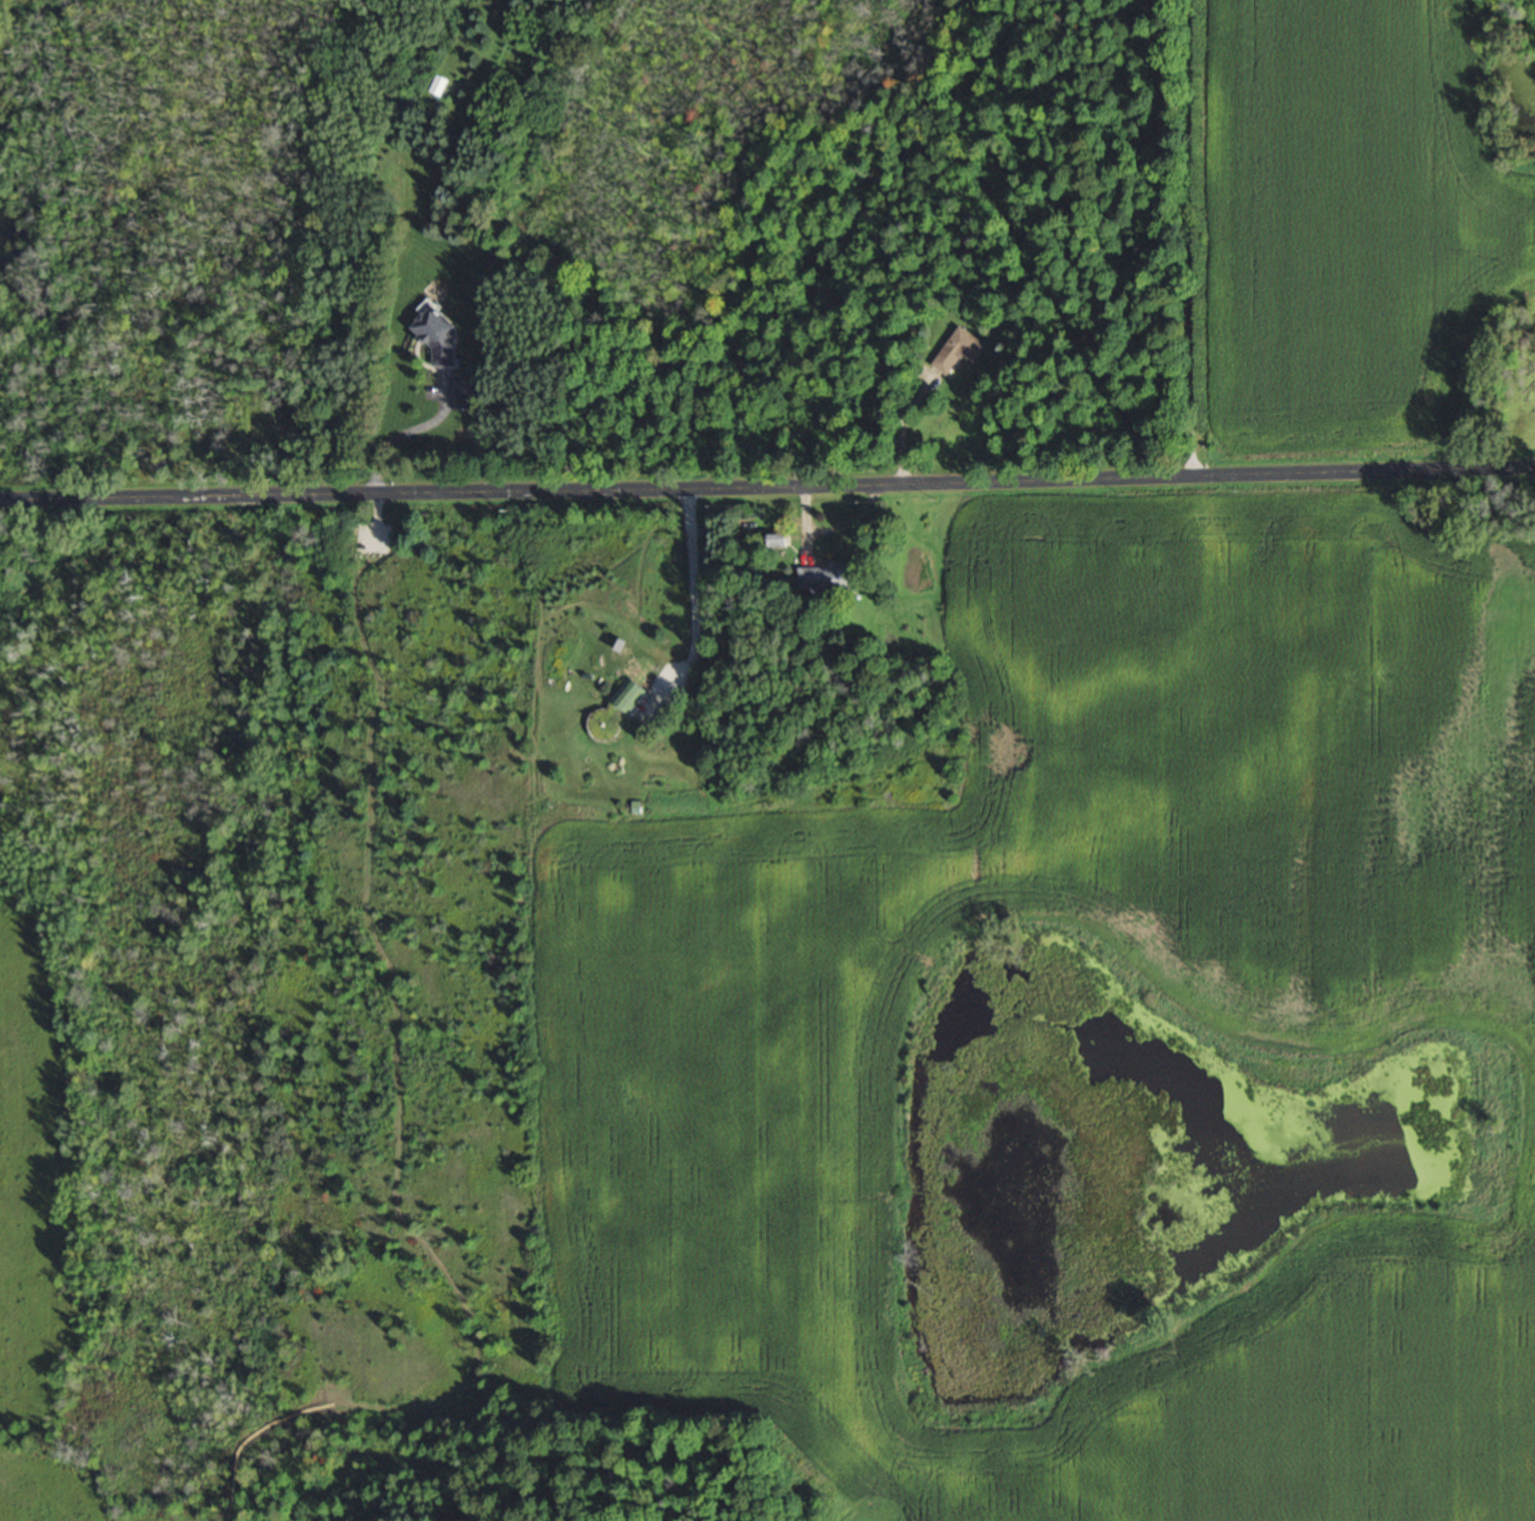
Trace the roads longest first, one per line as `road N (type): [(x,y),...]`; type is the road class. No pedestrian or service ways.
road 1 (residential): [(1534,468),(369,494)]
road 2 (residential): [(369,494),(0,501)]

